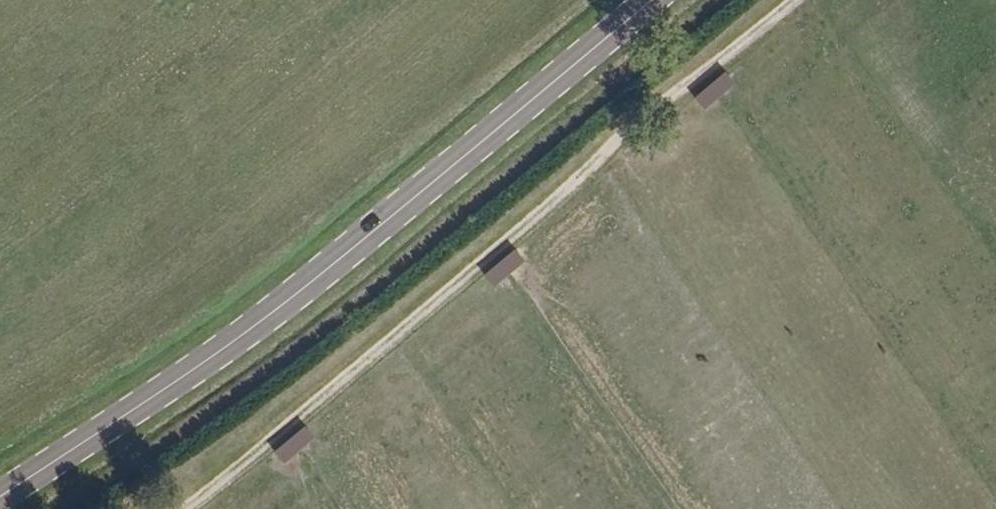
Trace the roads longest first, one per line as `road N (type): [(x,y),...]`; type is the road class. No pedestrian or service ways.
road 1 (primary): [(0,496),(266,318),(651,0)]
road 2 (track): [(187,508),(793,0)]

